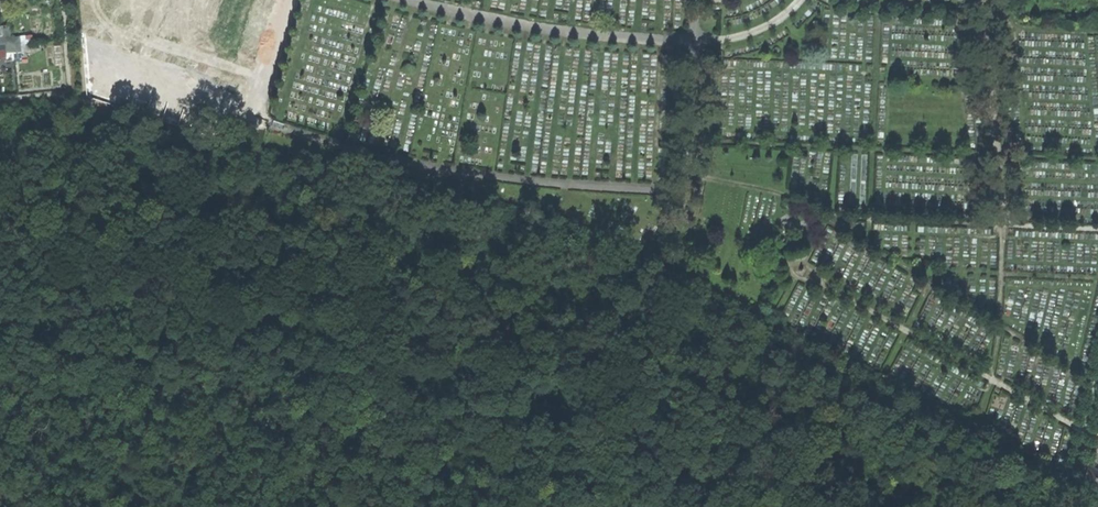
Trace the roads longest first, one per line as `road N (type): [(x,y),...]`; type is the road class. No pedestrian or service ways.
road 1 (track): [(754,506),(643,451),(390,344),(336,329),(178,312),(117,326),(0,322)]

